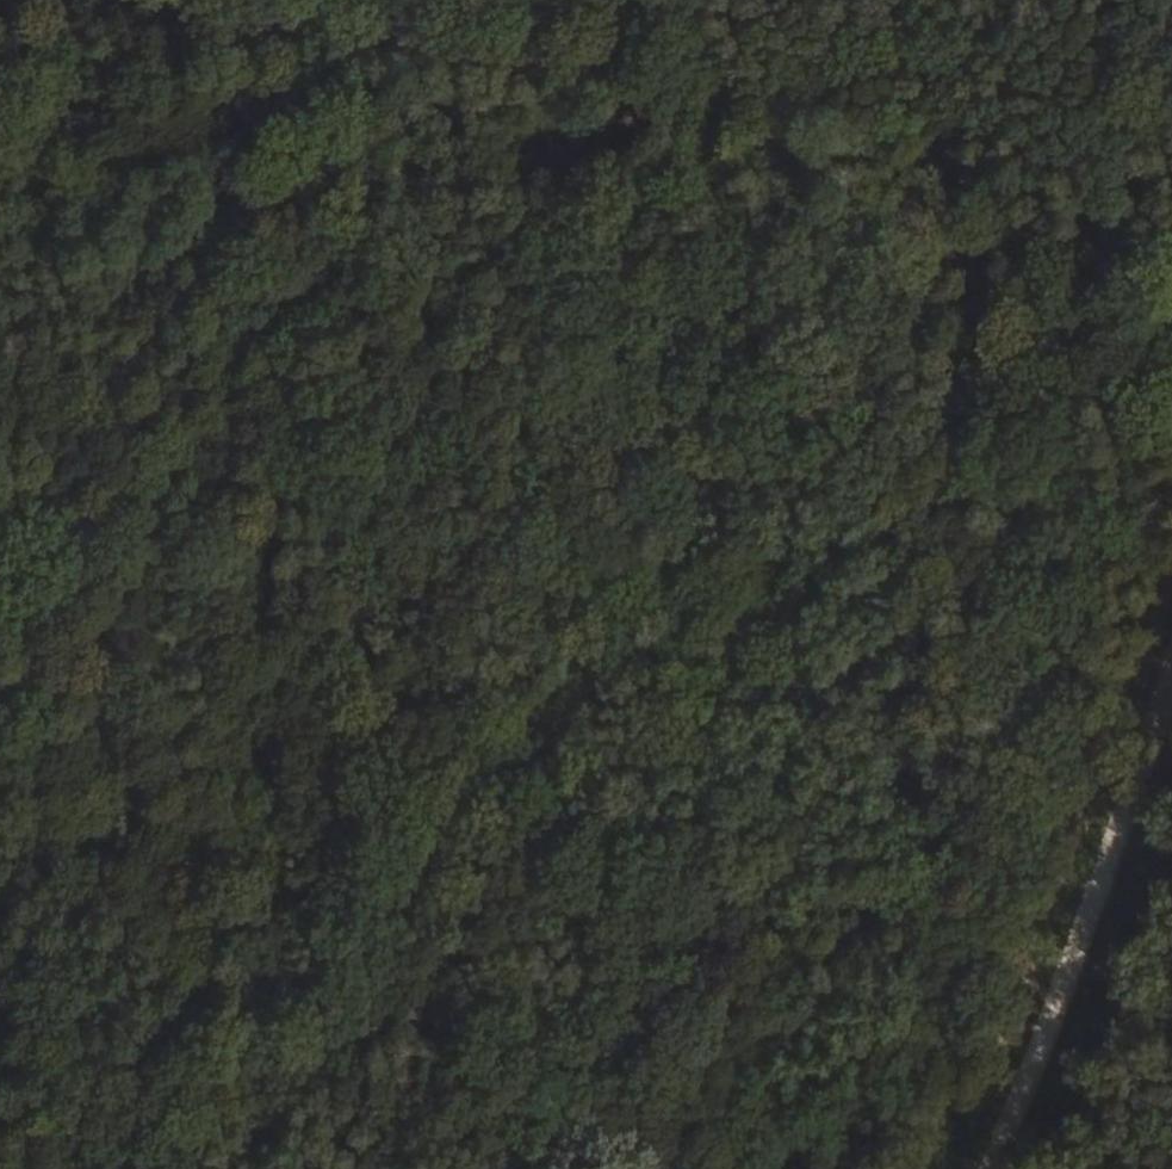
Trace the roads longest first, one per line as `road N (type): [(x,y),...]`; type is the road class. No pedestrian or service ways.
road 1 (track): [(241,0),(1171,236)]
road 2 (track): [(1171,728),(1012,1168)]

